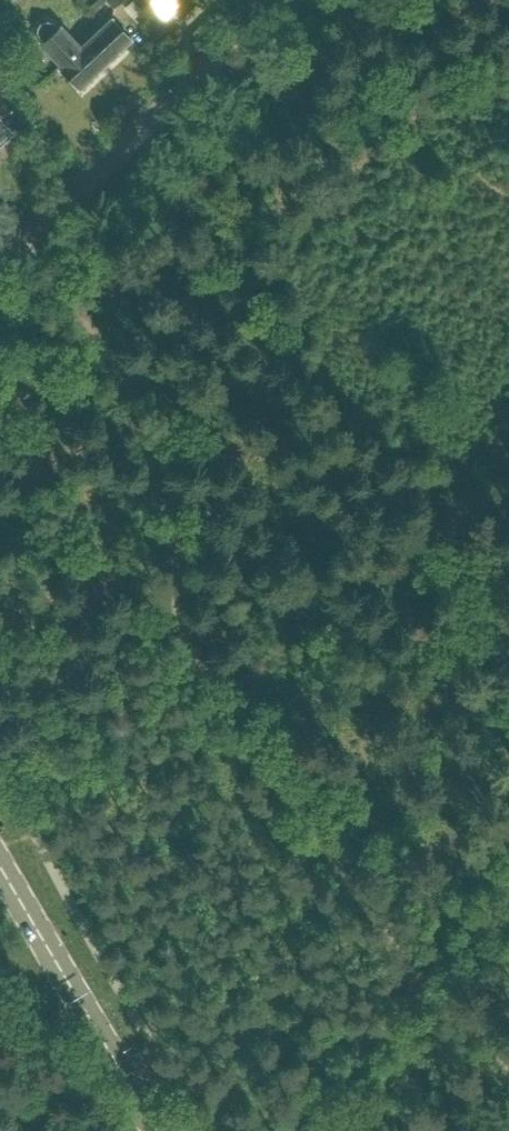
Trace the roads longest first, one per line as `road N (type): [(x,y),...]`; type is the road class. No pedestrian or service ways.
road 1 (track): [(18,242),(104,345),(158,437),(176,535),(175,618),(215,701)]
road 2 (track): [(215,701),(426,982)]
road 3 (tertiary): [(157,1130),(0,864)]
road 4 (residential): [(0,259),(224,51)]
road 5 (track): [(426,982),(285,1130)]
road 6 (track): [(508,1069),(426,982)]

